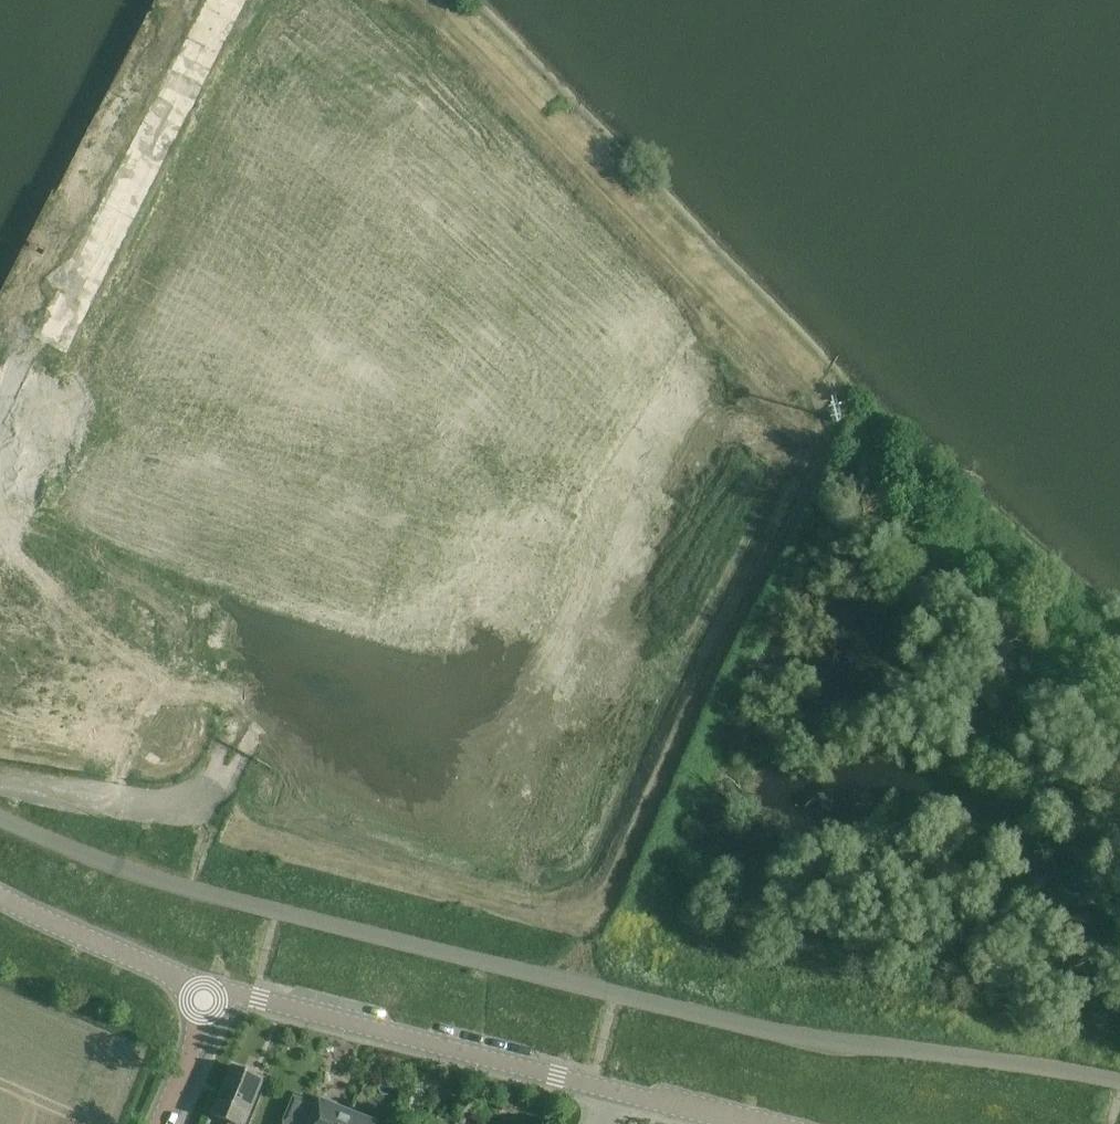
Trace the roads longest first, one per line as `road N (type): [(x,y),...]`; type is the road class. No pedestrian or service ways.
road 1 (residential): [(1119,1083),(775,1033),(191,889),(0,820)]
road 2 (unclassified): [(623,1094),(209,993)]
road 3 (tertiary): [(209,993),(0,899)]
road 4 (tertiary): [(157,1123),(209,993)]
road 5 (unclassified): [(740,1123),(623,1094)]

